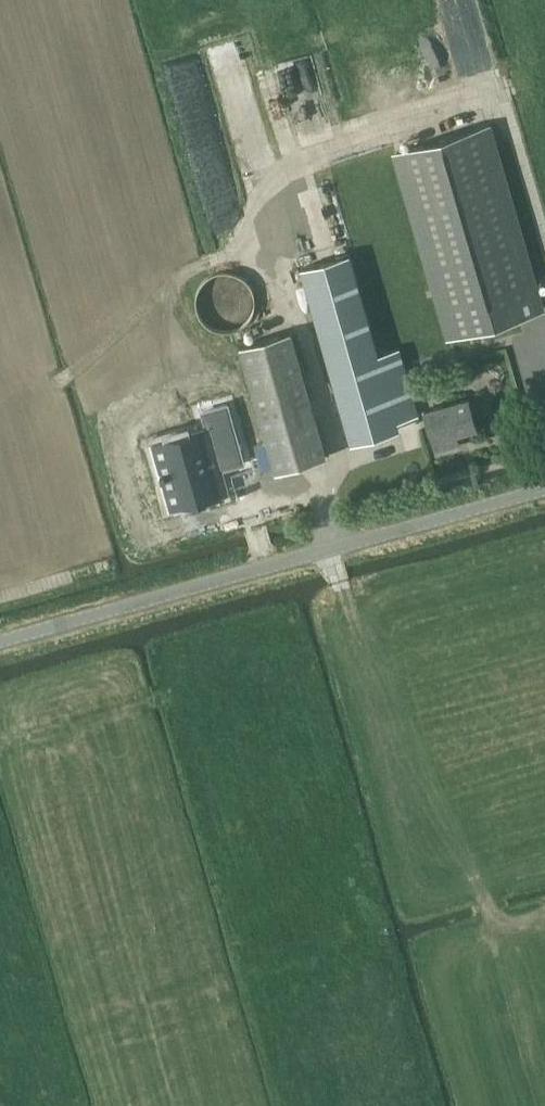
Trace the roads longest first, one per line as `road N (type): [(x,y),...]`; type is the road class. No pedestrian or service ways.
road 1 (unclassified): [(0,642),(544,488)]
road 2 (track): [(498,931),(343,590),(332,548)]

